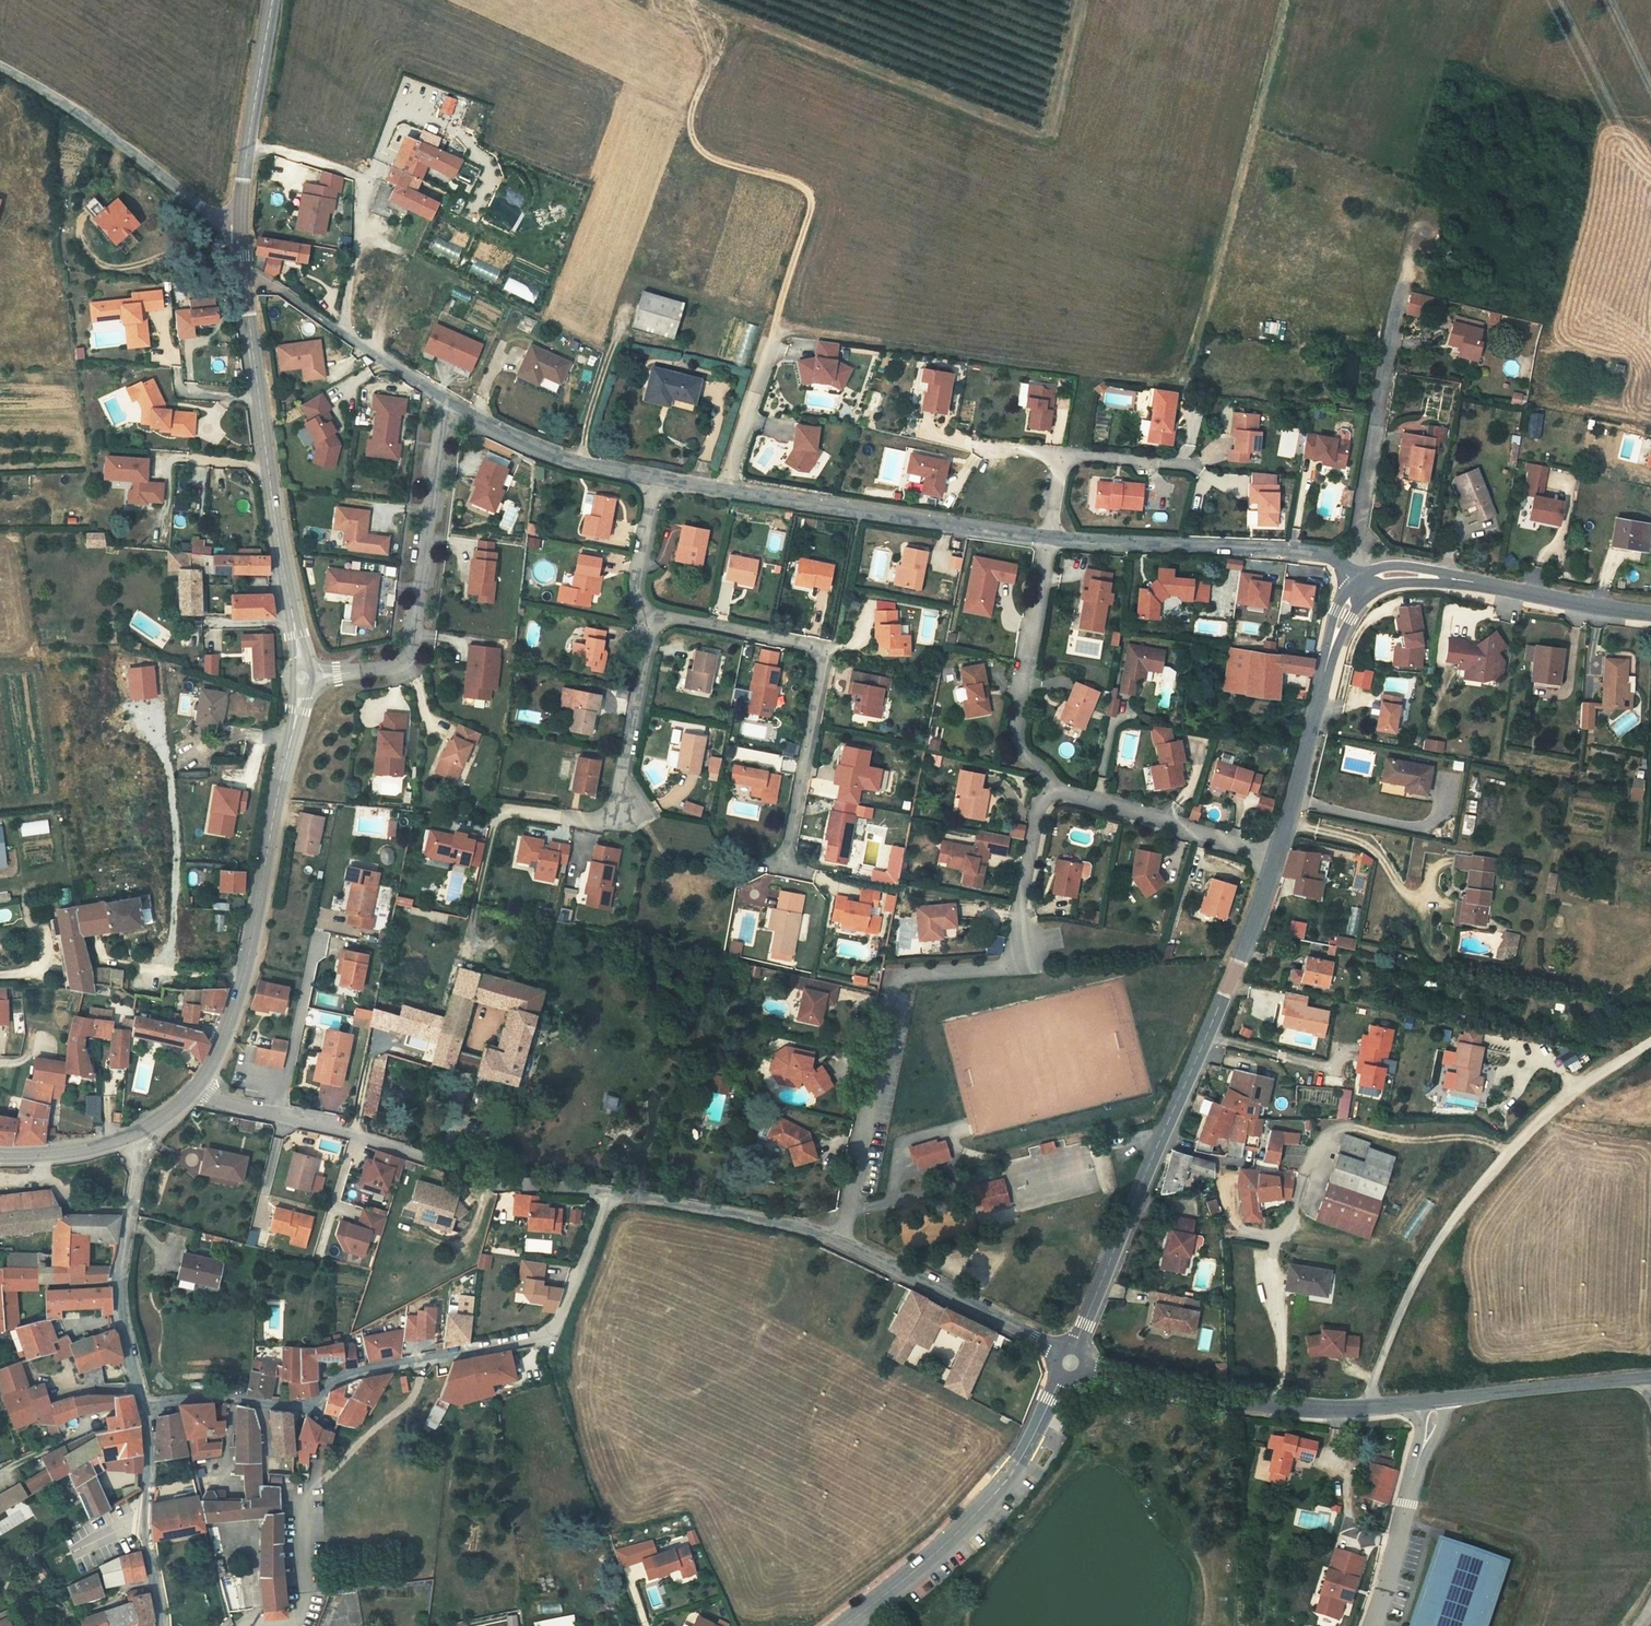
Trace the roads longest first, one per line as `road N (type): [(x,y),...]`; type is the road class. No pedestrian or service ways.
road 1 (residential): [(1054,790),(1040,804),(1015,967),(895,978),(837,1244)]
road 2 (tertiary): [(1075,1343),(1241,961),(1275,857)]
road 3 (unclassified): [(1365,1407),(1422,1267),(1466,1201),(1578,1088),(1650,1041)]
road 4 (residential): [(609,1193),(558,1325),(543,1336),(352,1374),(321,1384),(312,1402),(260,1399)]
road 5 (residential): [(197,1088),(225,1103),(493,1177),(609,1193)]
road 6 (primary): [(303,678),(244,977),(197,1088)]
road 7 (primary): [(243,273),(303,678)]
road 8 (track): [(774,327),(1092,370),(1075,455)]
road 9 (residential): [(1047,538),(659,478)]
road 10 (residential): [(654,615),(822,649),(783,865)]
road 11 (residential): [(450,402),(413,651),(395,666),(303,678)]
road 12 (tertiary): [(844,1625),(912,1573),(1019,1465),(1068,1363)]
road 13 (residential): [(1360,584),(1332,556),(1047,538)]
road 14 (residential): [(654,615),(615,823),(506,809)]
road 15 (track): [(543,1336),(635,1625)]
road 16 (residential): [(1401,288),(1360,530),(1360,584)]
road 17 (tertiary): [(1360,584),(1405,573),(1650,612)]
road 18 (unclassified): [(0,67),(72,109),(215,218),(240,227)]
road 19 (tertiary): [(1081,1360),(1274,1405),(1365,1407)]
road 20 (tertiary): [(1275,857),(1332,647),(1360,584)]
road 21 (residential): [(134,1134),(136,1170),(118,1281),(120,1324),(141,1399)]
road 22 (residential): [(1047,538),(1017,737),(1054,790)]
road 23 (residential): [(837,1244),(1062,1351)]
road 24 (residential): [(243,273),(450,402)]
road 25 (residential): [(609,1193),(757,1220),(837,1244)]
road 26 (residential): [(1434,1401),(1372,1625)]
road 27 (residential): [(1275,857),(1054,790)]
road 28 (primary): [(270,0),(240,227)]
road 29 (residential): [(659,478),(534,449),(450,402)]
road 30 (tertiary): [(1434,1401),(1650,1377)]
road 31 (residential): [(141,1399),(140,1523),(148,1577)]
road 32 (residential): [(659,478),(640,586),(654,615)]
road 33 (primary): [(134,1134),(78,1151),(0,1156)]
road 34 (residential): [(1063,456),(1189,466)]

